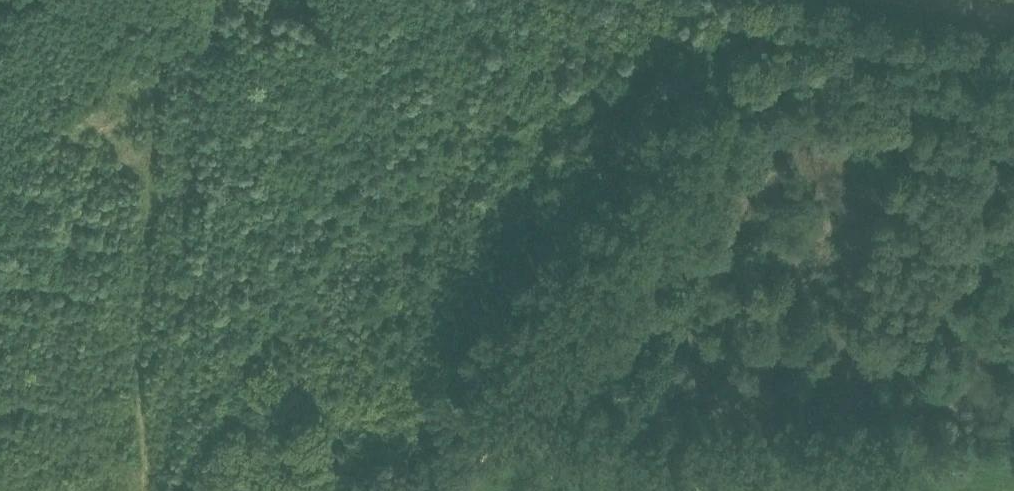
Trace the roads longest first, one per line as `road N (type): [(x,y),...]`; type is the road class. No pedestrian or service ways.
road 1 (unclassified): [(401,490),(522,320)]

